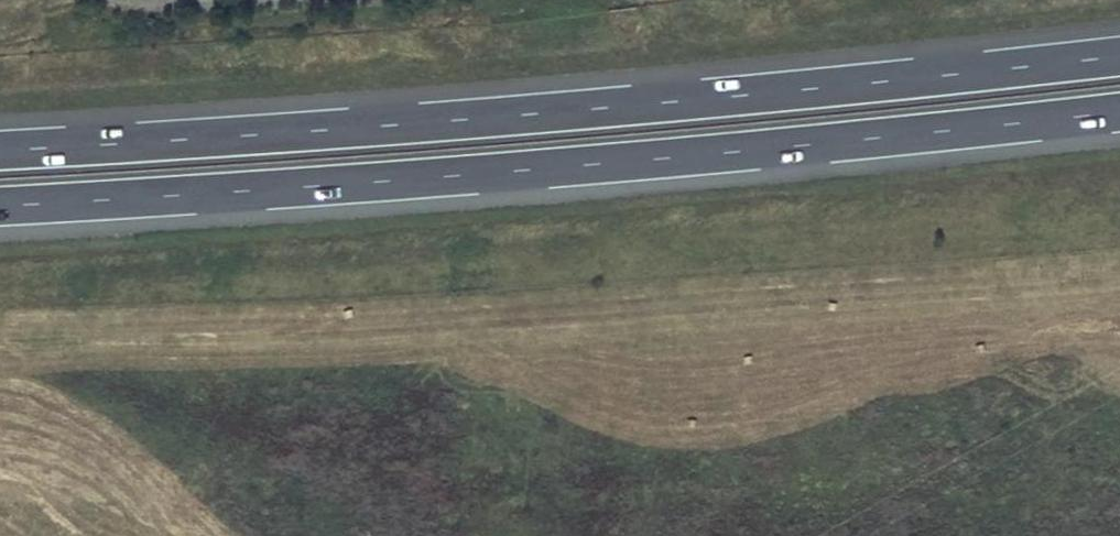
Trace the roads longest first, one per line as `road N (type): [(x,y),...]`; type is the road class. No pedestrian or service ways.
road 1 (trunk): [(0,205),(698,155),(1119,110)]
road 2 (trunk): [(1119,54),(220,137),(0,146)]

